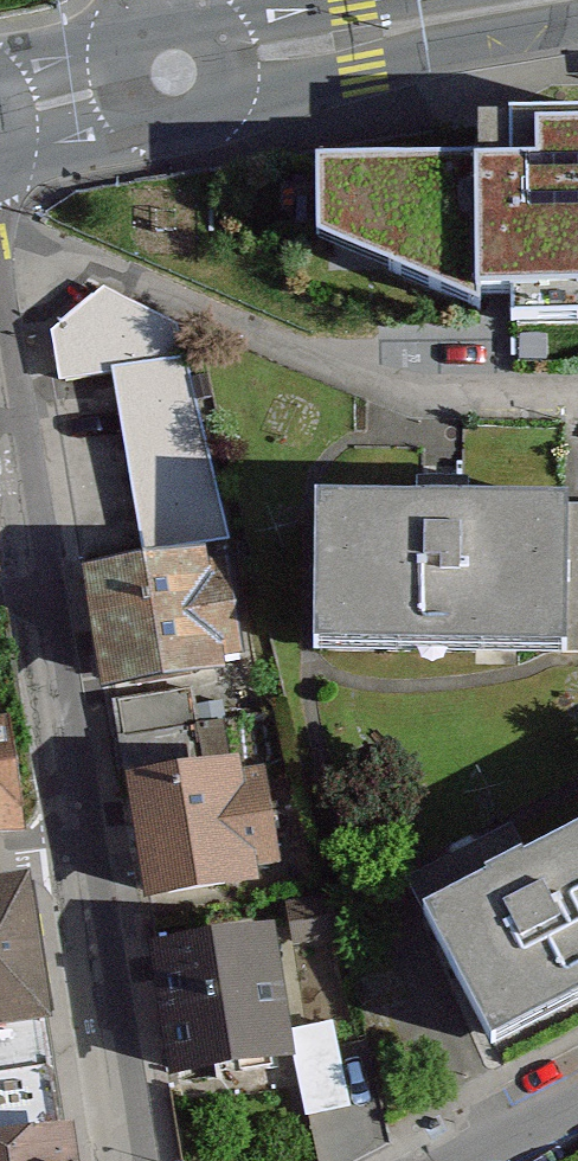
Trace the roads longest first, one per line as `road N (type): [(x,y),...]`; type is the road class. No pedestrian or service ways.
road 1 (residential): [(78,842),(0,339)]
road 2 (primary): [(172,73),(556,0)]
road 3 (residential): [(134,1160),(78,842)]
road 4 (primary): [(0,116),(172,73)]
road 5 (residential): [(457,1160),(577,1100)]

